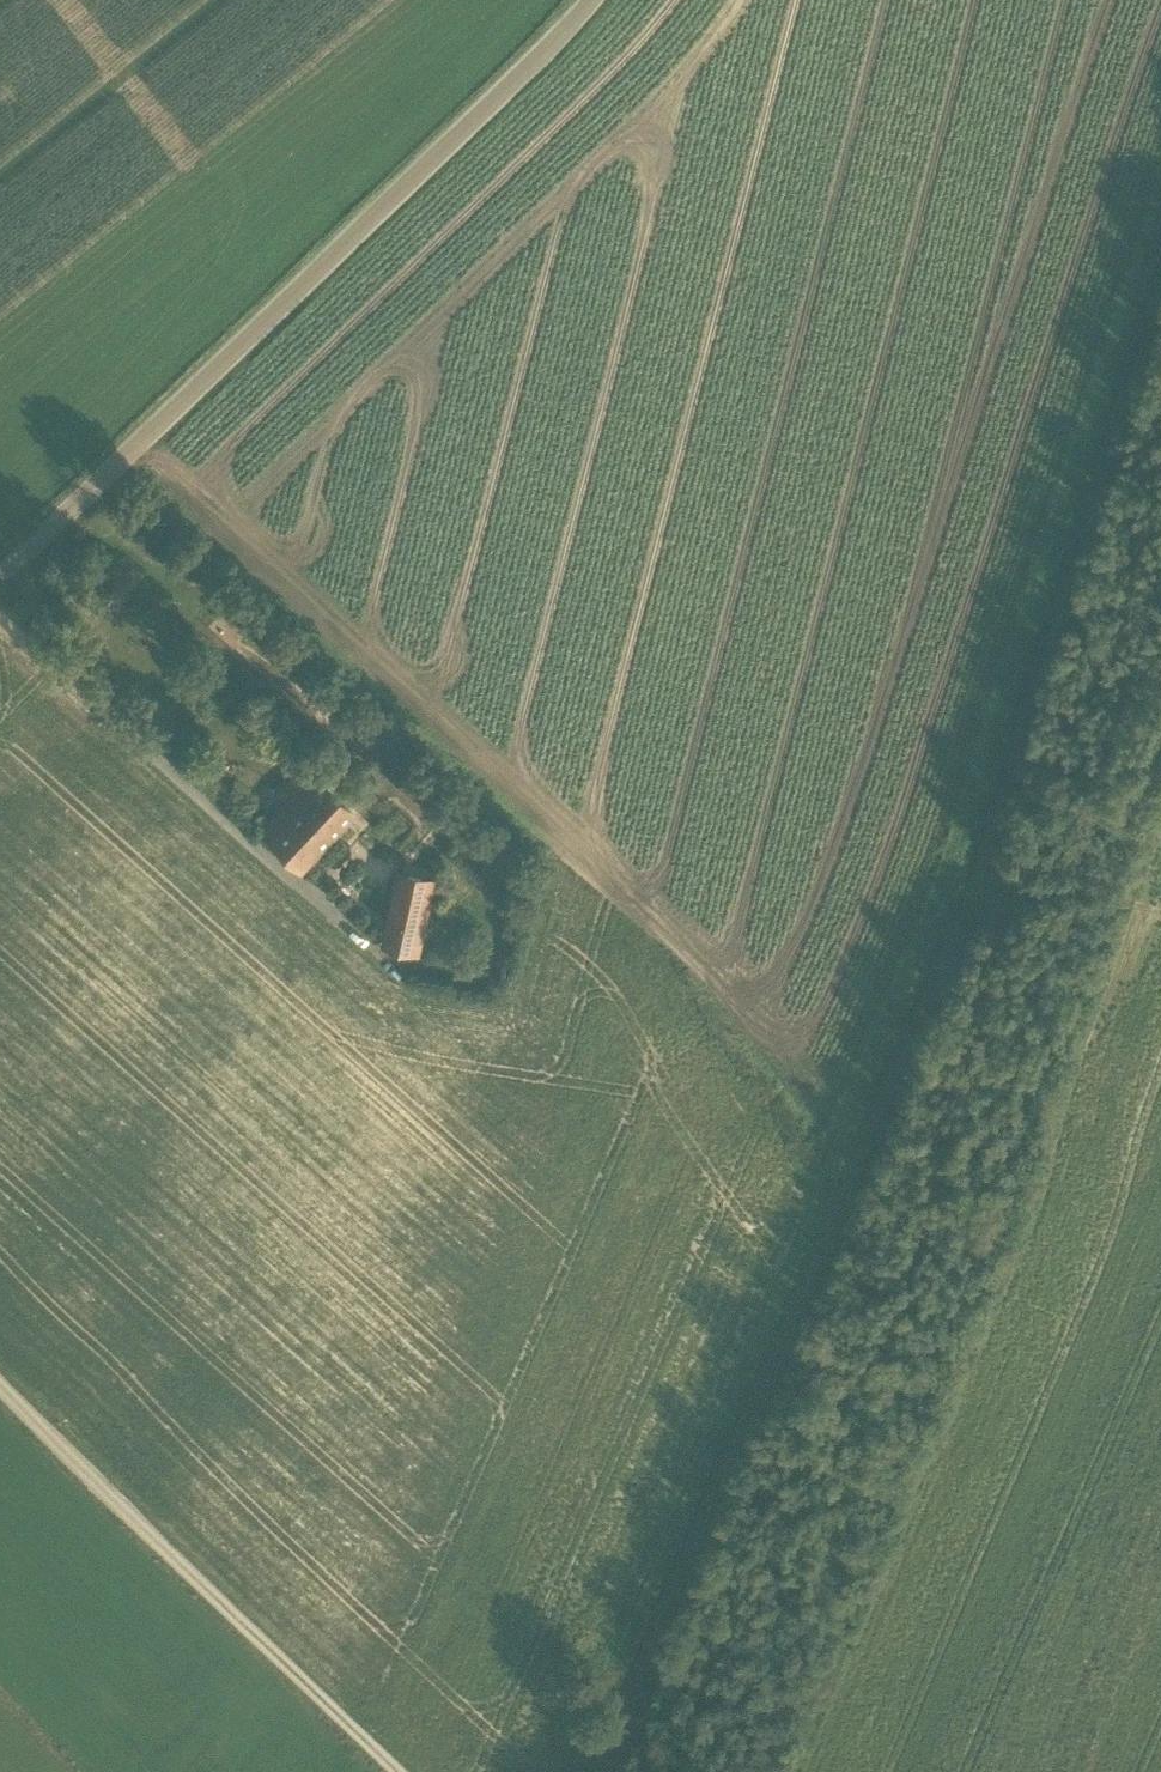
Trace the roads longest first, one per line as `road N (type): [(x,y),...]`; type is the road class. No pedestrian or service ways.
road 1 (unclassified): [(0,577),(581,0)]
road 2 (track): [(399,1771),(0,1377)]

